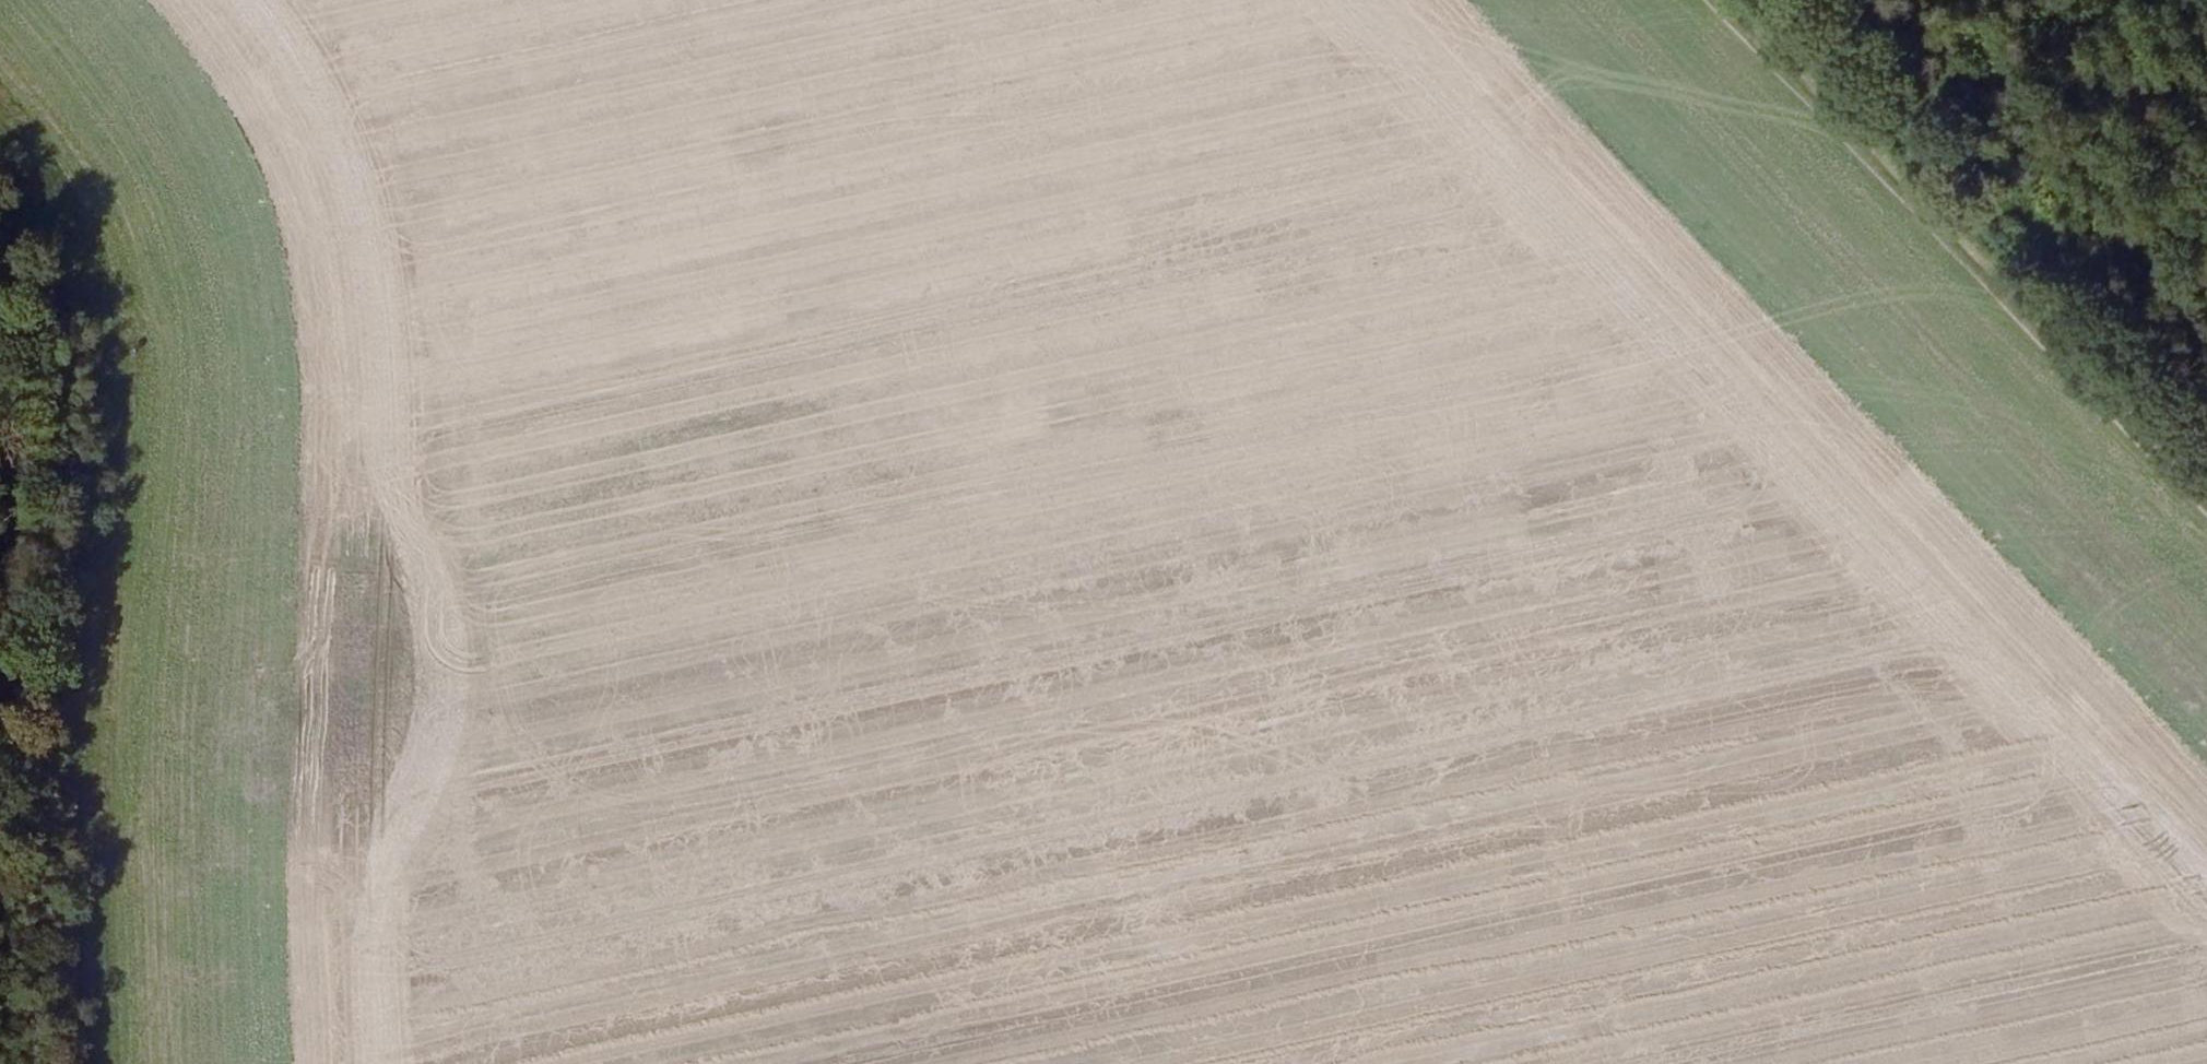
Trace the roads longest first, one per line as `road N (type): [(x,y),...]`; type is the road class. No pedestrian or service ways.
road 1 (track): [(1734,0),(2206,505)]

